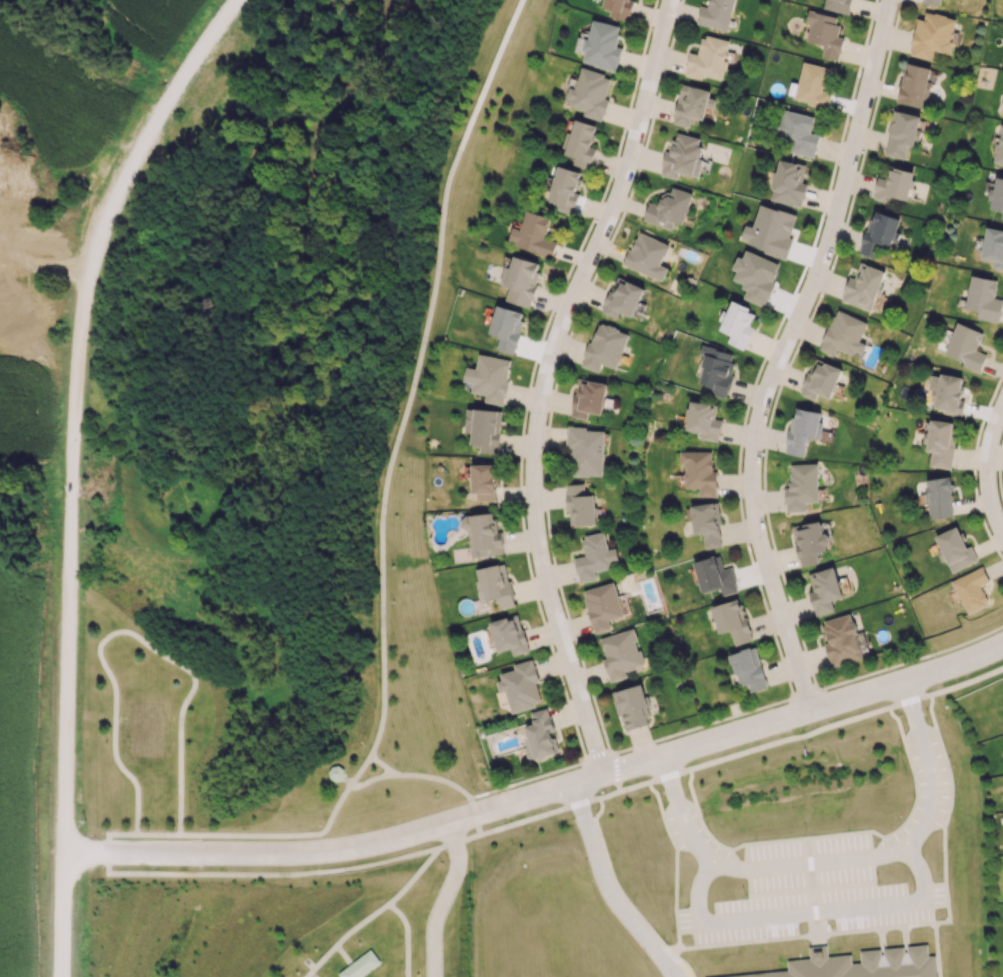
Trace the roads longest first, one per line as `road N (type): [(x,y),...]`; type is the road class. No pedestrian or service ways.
road 1 (residential): [(62,976),(69,553),(85,300),(121,191),(241,0)]
road 2 (residential): [(1002,650),(952,674),(335,857),(65,855)]
road 3 (residential): [(670,0),(621,192),(564,317),(536,429),(540,546),(604,779)]
road 4 (residential): [(886,0),(830,252),(768,395),(758,458),(760,538),(813,713)]
road 5 (residential): [(1002,400),(985,476),(1002,547)]

